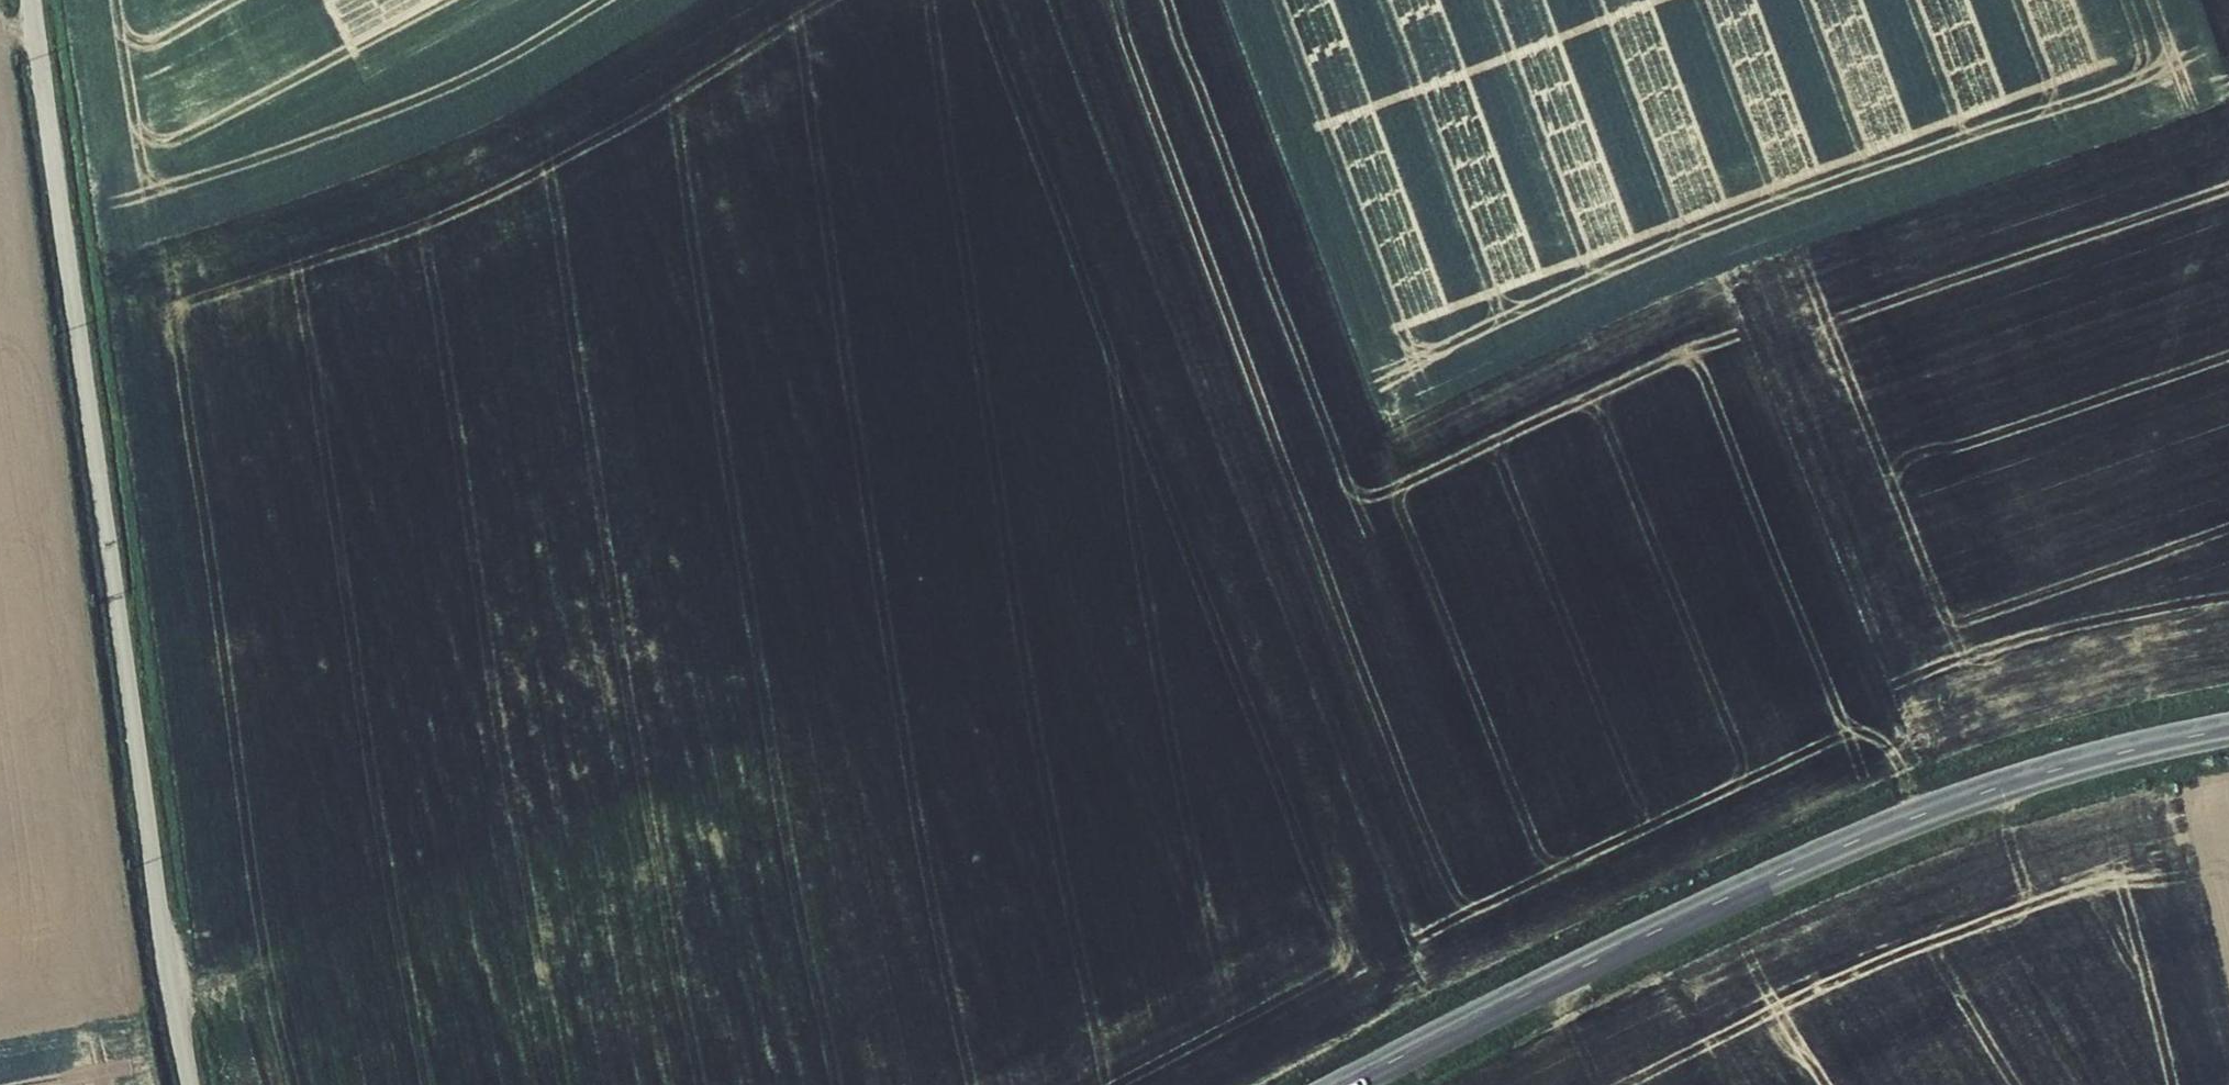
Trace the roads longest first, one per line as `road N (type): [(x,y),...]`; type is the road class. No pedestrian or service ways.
road 1 (unclassified): [(191,1084),(31,0)]
road 2 (secondary): [(1346,1084),(1890,826),(2061,768),(2228,729)]

